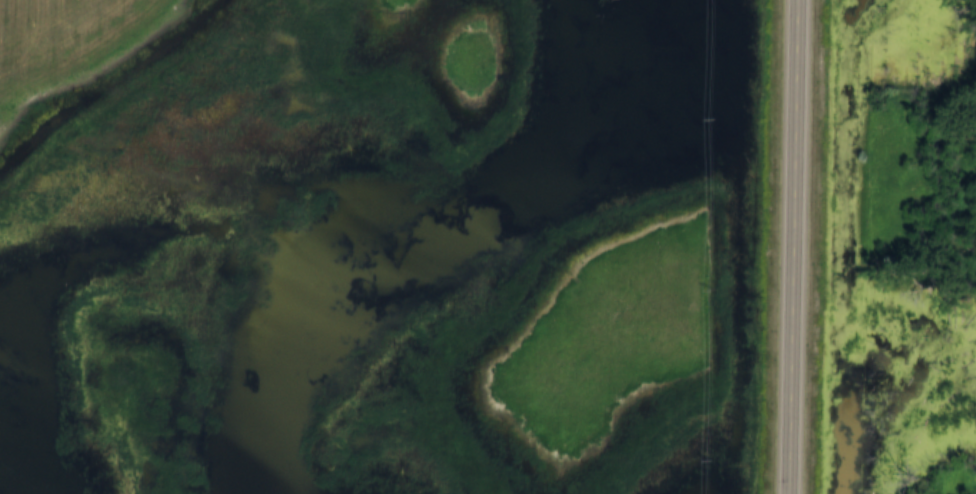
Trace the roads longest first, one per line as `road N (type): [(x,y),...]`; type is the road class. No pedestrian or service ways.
road 1 (secondary): [(794,493),(805,0)]

